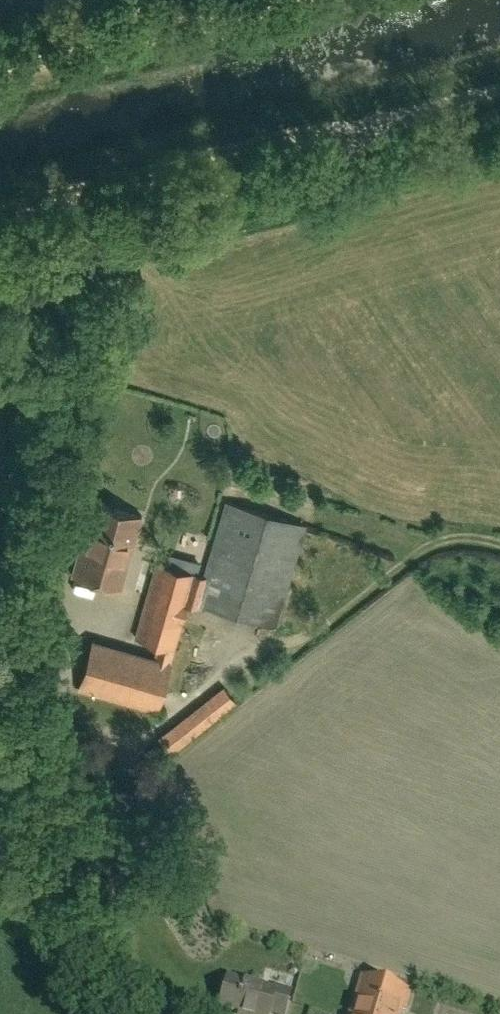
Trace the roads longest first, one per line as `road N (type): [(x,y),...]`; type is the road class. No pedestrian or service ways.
road 1 (unclassified): [(128,1013),(86,975),(43,748),(30,626),(47,469),(122,222)]
road 2 (track): [(0,208),(418,101)]
road 3 (unclassified): [(122,222),(330,162),(380,136),(418,101),(499,79)]
road 4 (track): [(283,0),(0,72)]
road 5 (unclassified): [(122,222),(0,241)]

